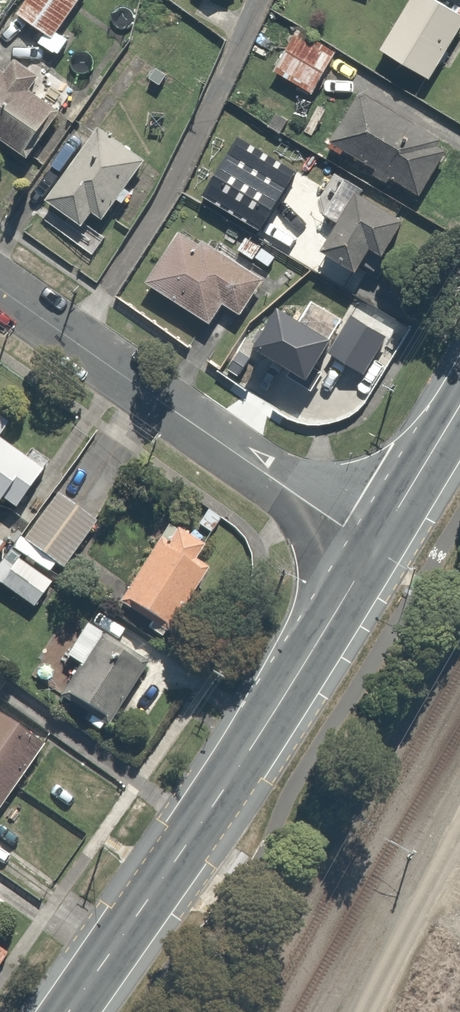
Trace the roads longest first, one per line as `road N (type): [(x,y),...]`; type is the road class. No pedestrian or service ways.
road 1 (secondary): [(68,1011),(222,793),(374,549)]
road 2 (residential): [(374,549),(0,289)]
road 3 (secondary): [(374,549),(459,405)]

